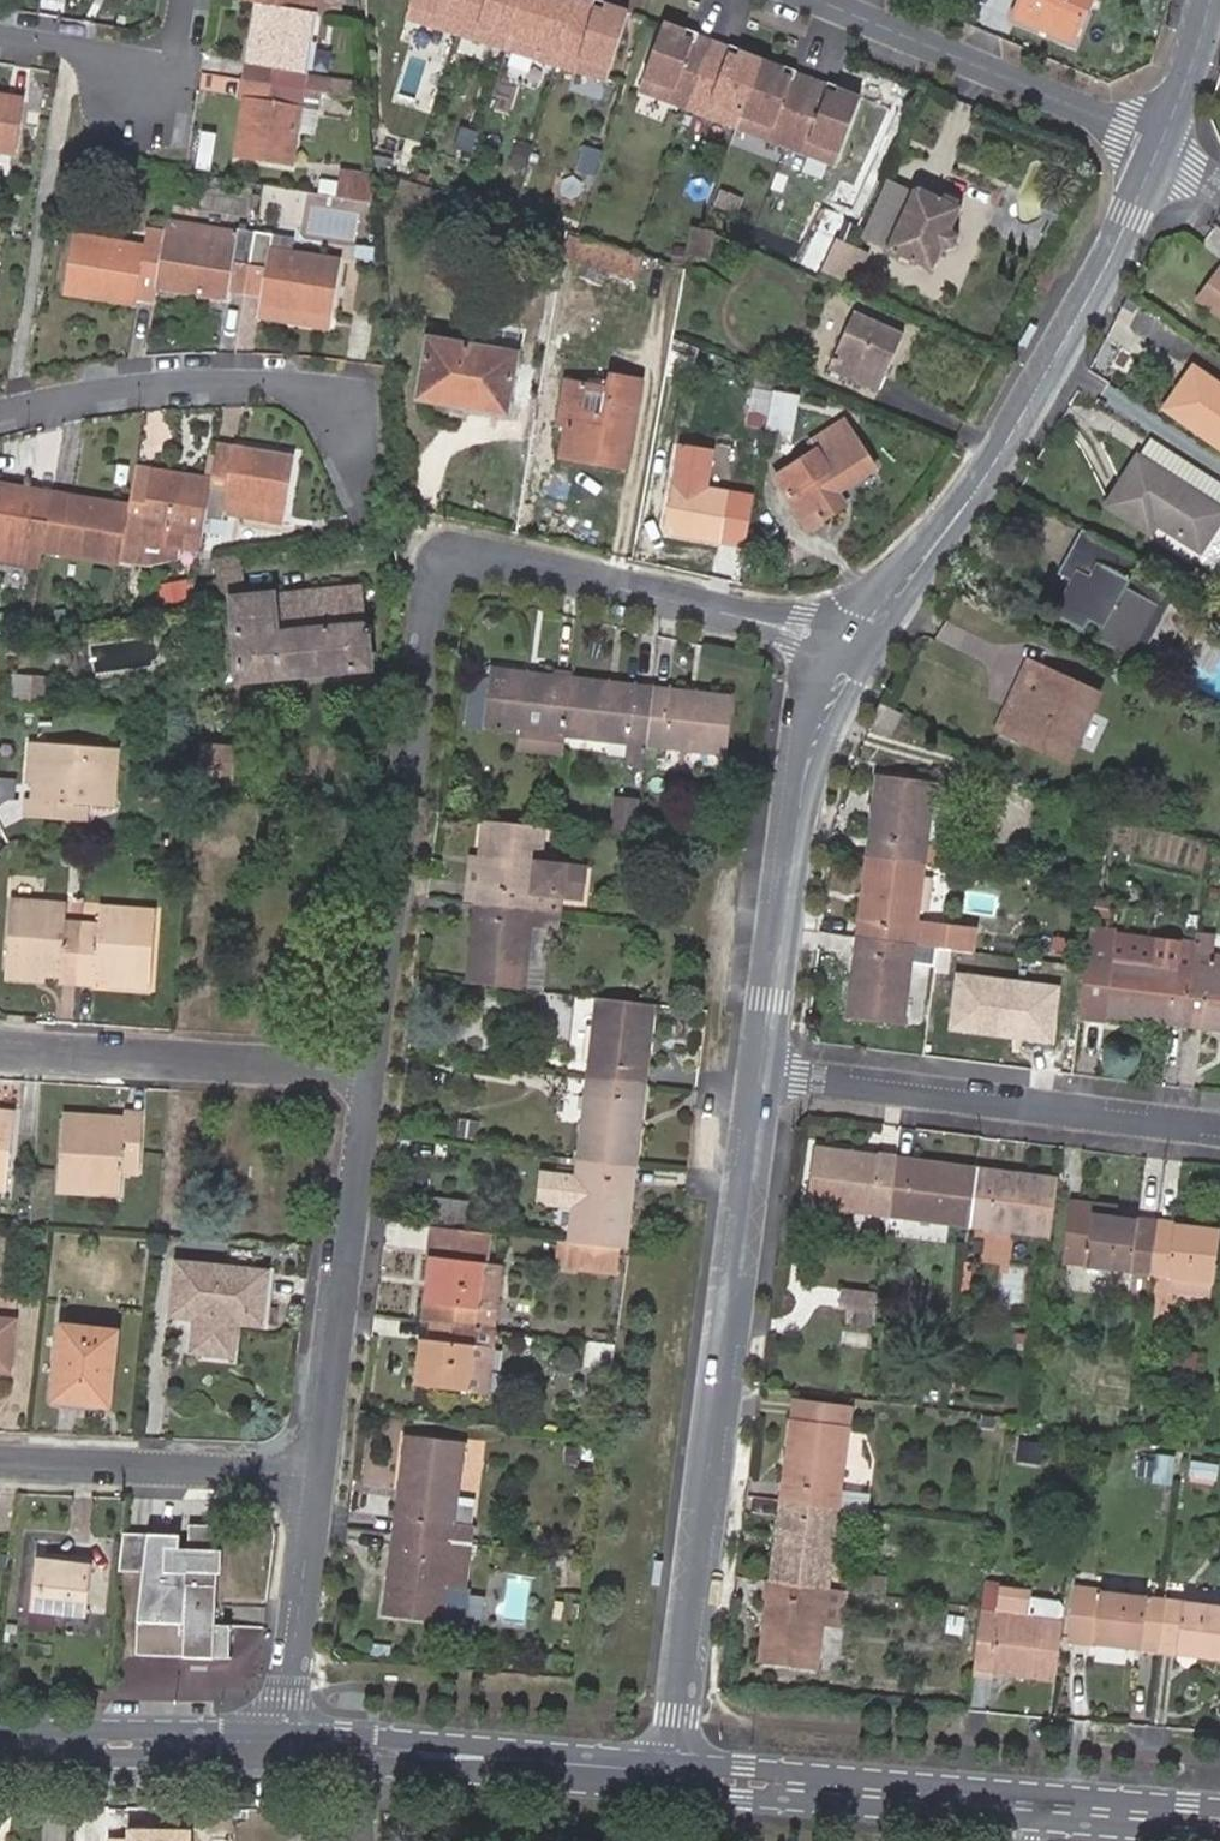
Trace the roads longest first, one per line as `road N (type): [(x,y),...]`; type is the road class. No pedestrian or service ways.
road 1 (residential): [(862,649),(499,560),(443,565),(421,629),(377,1064)]
road 2 (residential): [(668,1773),(761,1068)]
road 3 (residential): [(862,649),(988,472),(1076,323),(1165,144)]
road 4 (residential): [(0,431),(220,395),(317,389),(371,432),(387,522)]
road 5 (residential): [(761,1068),(1219,1128)]
road 6 (residential): [(761,1068),(790,844),(810,756),(862,649)]
road 7 (residential): [(377,1064),(319,1473)]
road 8 (tertiary): [(282,1743),(668,1773)]
road 9 (residential): [(0,1048),(377,1064)]
road 10 (residential): [(826,0),(1165,144)]
road 11 (tertiary): [(668,1773),(1016,1802)]
road 12 (residential): [(0,1464),(319,1473)]
road 13 (tertiary): [(0,1742),(282,1743)]
road 14 (residential): [(319,1473),(282,1743)]
road 15 (residential): [(0,38),(184,73),(193,0)]
road 16 (residential): [(1165,144),(1215,0)]

